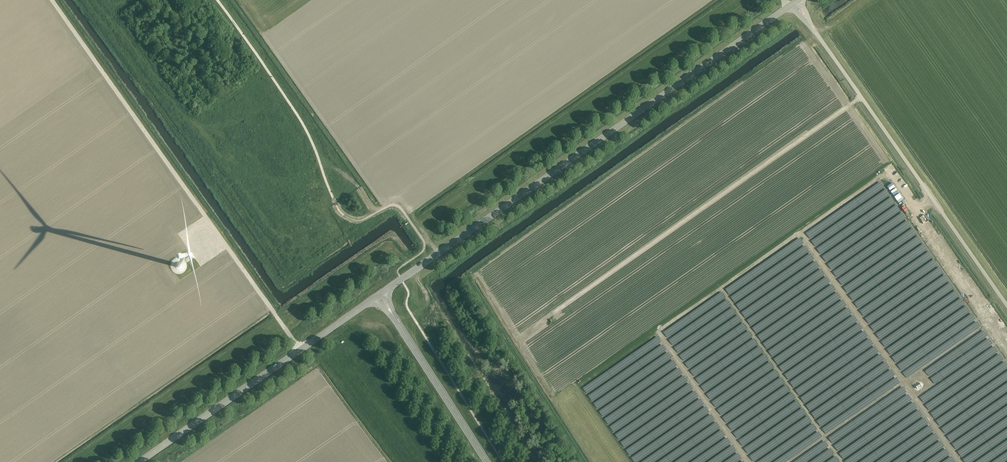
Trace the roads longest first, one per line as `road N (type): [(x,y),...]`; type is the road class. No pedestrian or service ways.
road 1 (unclassified): [(380,295),(794,3)]
road 2 (unclassified): [(1006,308),(794,3)]
road 3 (tertiary): [(139,461),(380,295)]
road 4 (tertiary): [(487,461),(380,295)]

